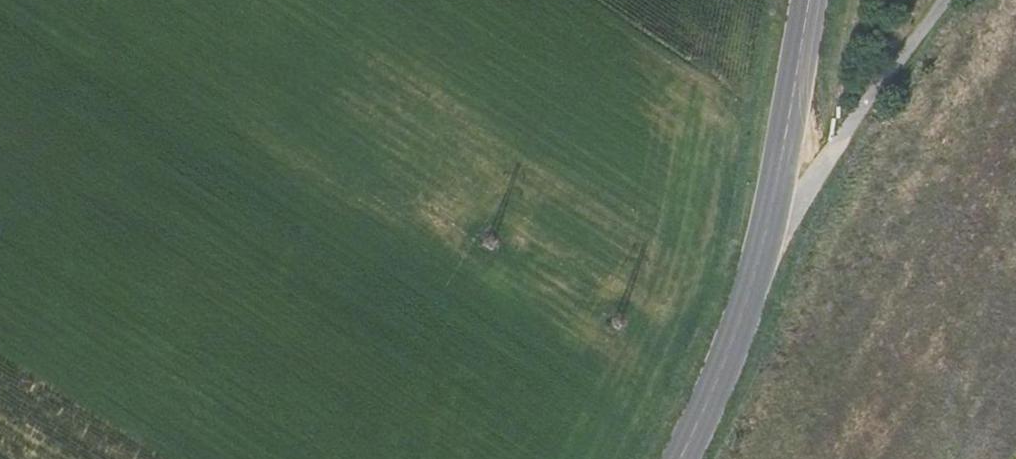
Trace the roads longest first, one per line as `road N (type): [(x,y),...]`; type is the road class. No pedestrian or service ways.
road 1 (tertiary): [(811,0),(753,309),(681,458)]

